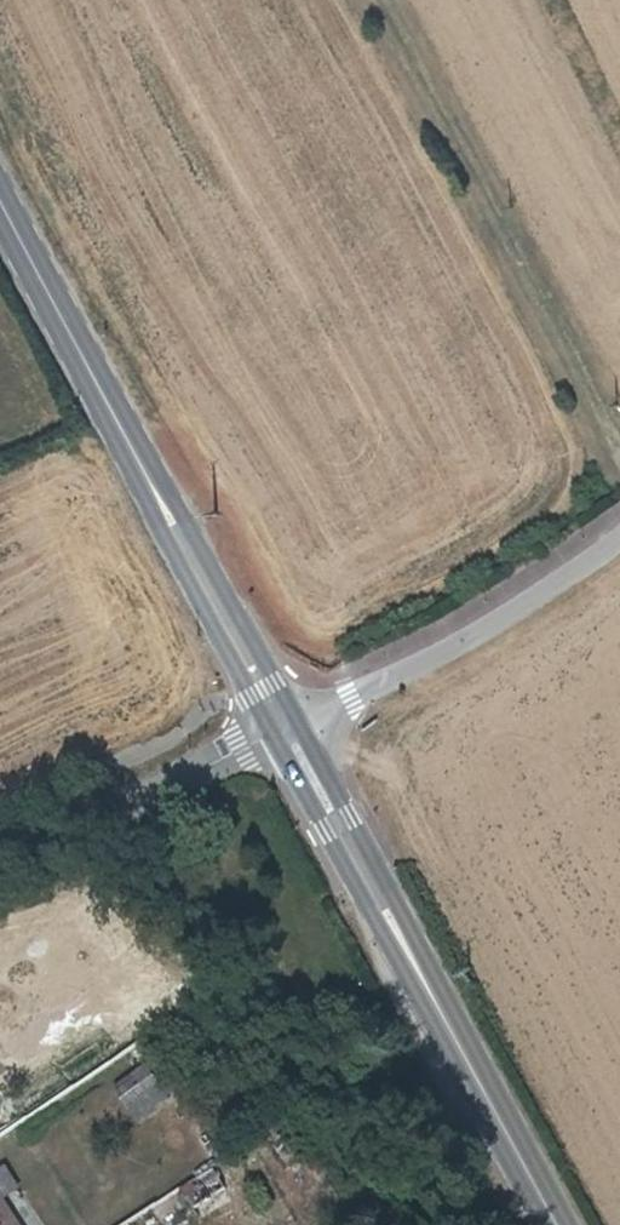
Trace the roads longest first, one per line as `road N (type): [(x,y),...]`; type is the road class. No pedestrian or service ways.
road 1 (secondary): [(285,729),(0,211)]
road 2 (secondary): [(556,1224),(285,729)]
road 3 (track): [(378,0),(619,448)]
road 4 (residential): [(285,729),(544,600),(619,544)]
road 5 (residential): [(285,729),(0,863)]

